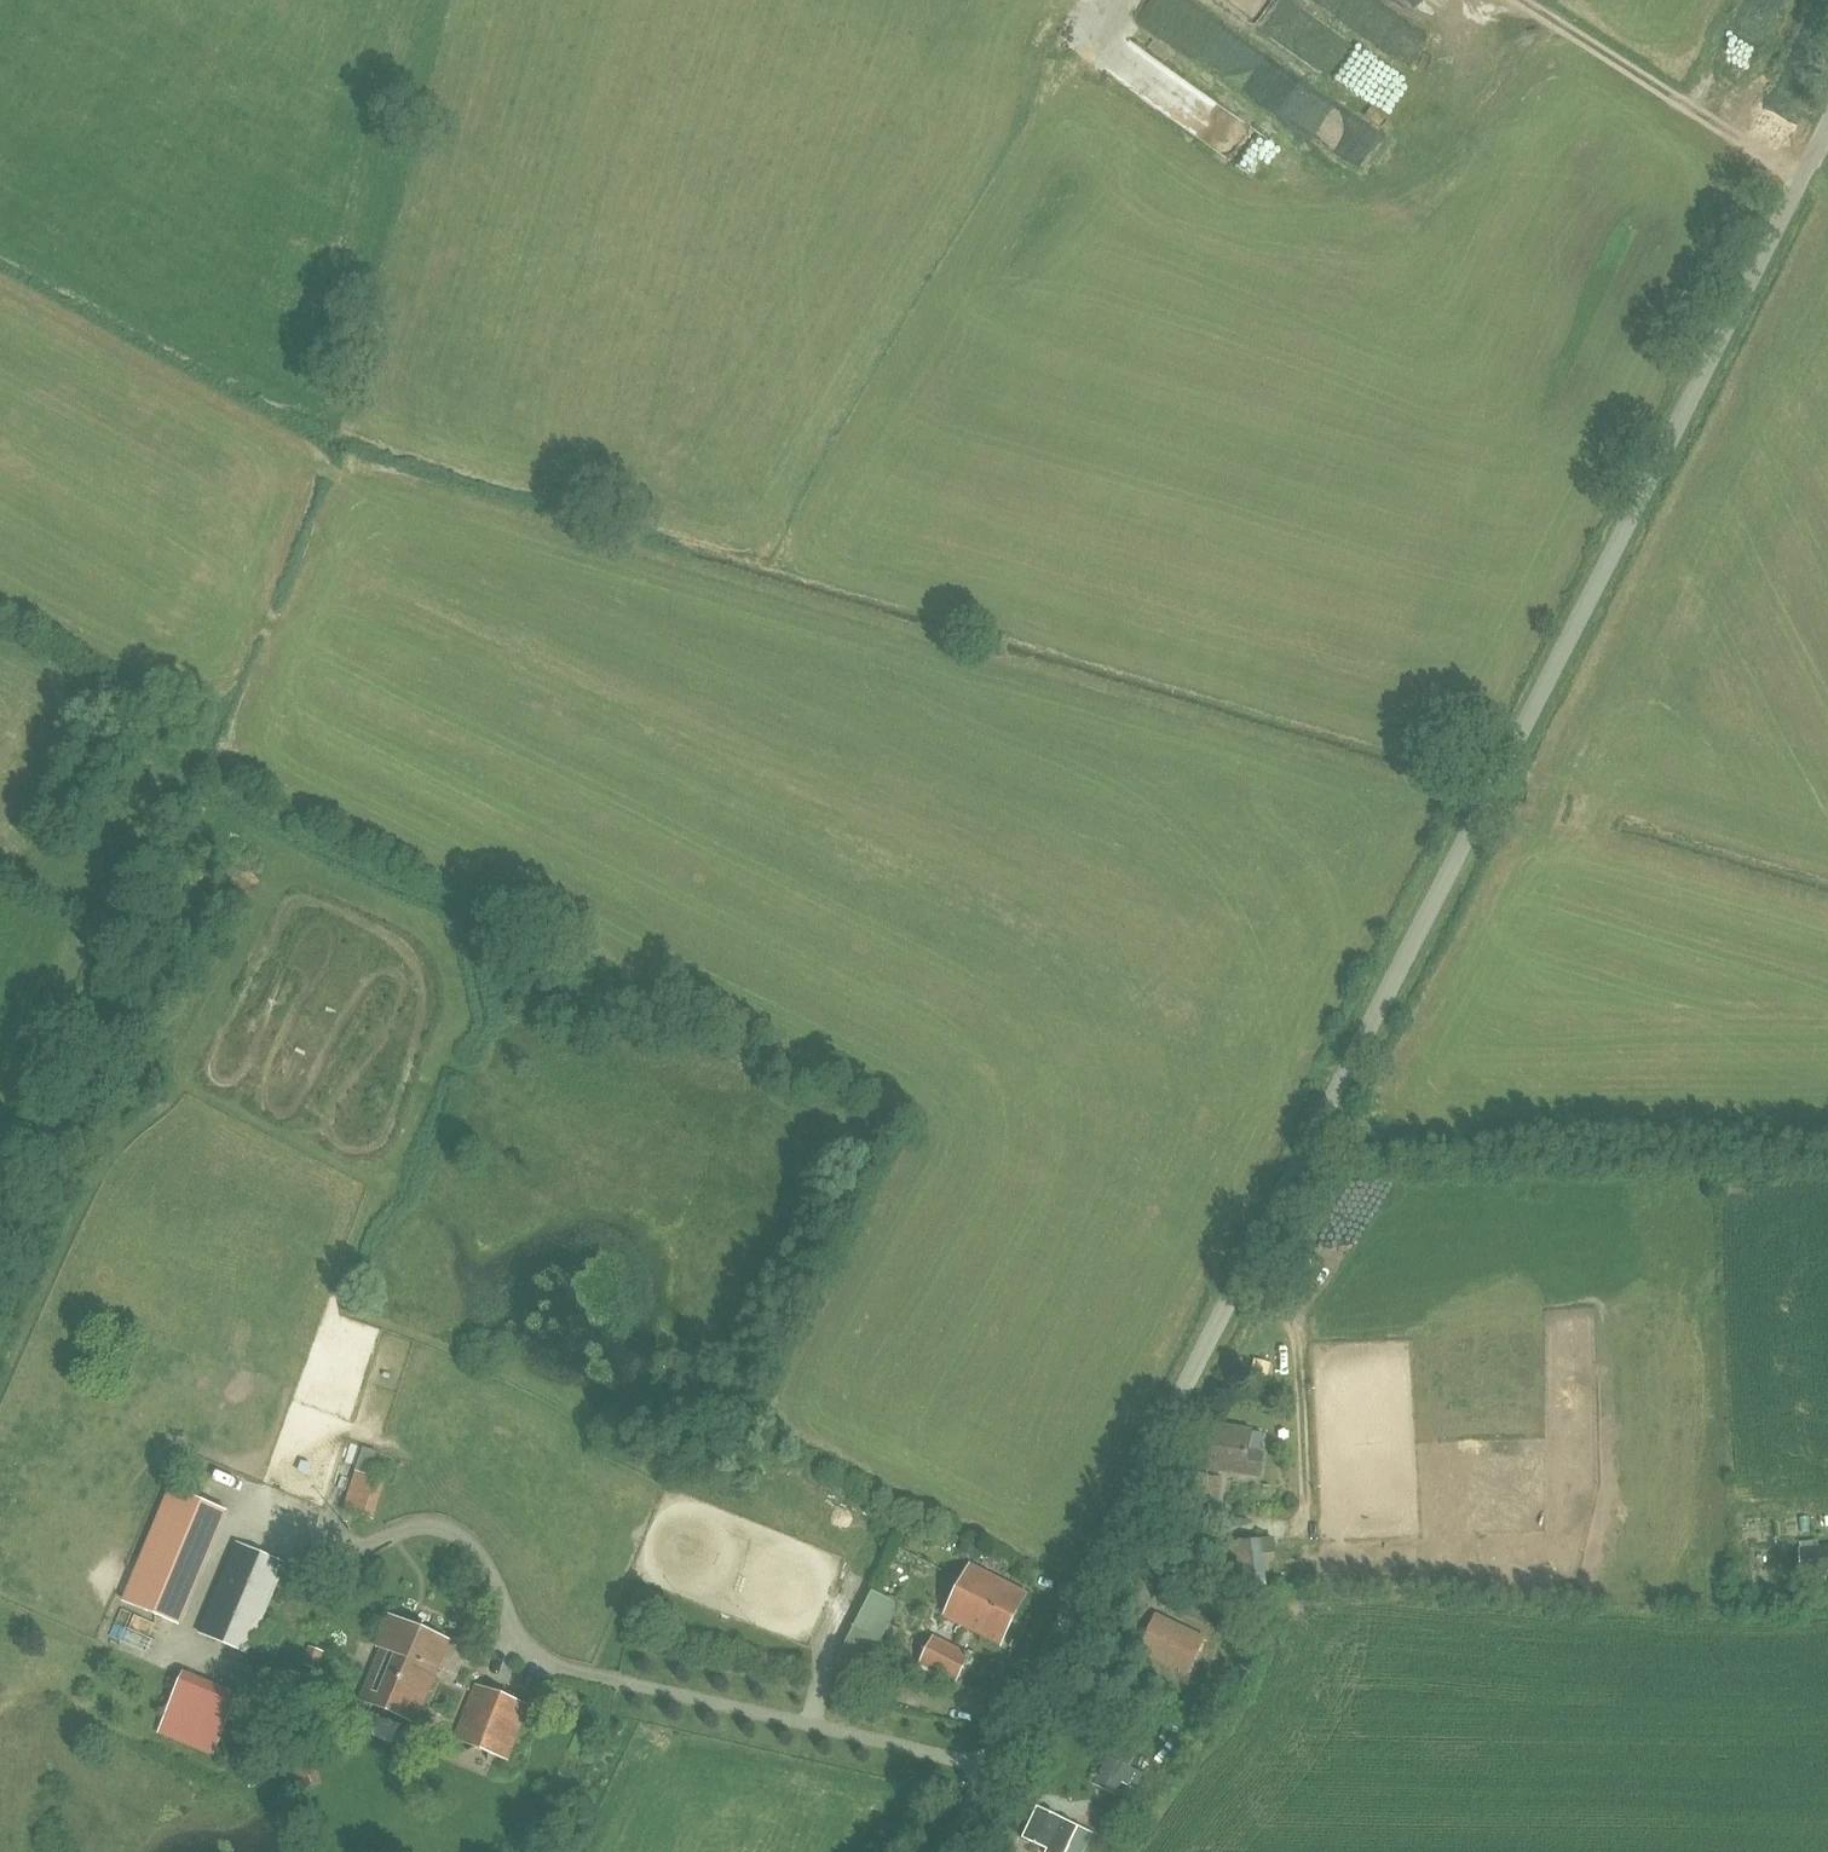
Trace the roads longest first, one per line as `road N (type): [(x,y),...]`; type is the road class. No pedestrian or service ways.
road 1 (unclassified): [(948,1851),(1827,137)]

